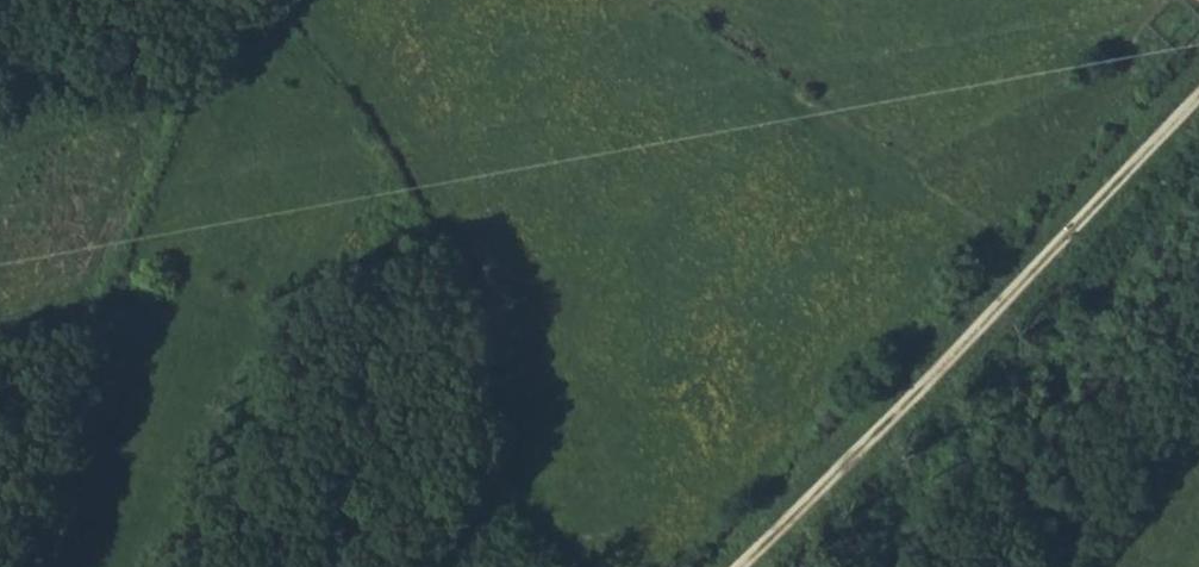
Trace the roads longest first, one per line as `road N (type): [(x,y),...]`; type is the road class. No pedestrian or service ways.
road 1 (track): [(741,566),(1198,94)]

